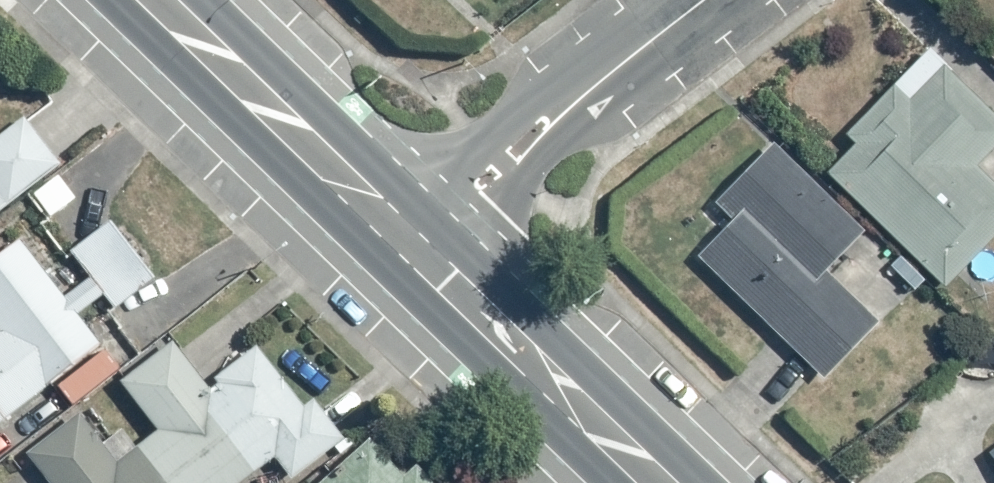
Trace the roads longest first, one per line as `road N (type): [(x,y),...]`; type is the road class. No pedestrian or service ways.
road 1 (residential): [(705,0),(557,111),(415,255)]
road 2 (secondary): [(415,255),(153,0)]
road 3 (secondary): [(651,482),(415,255)]

